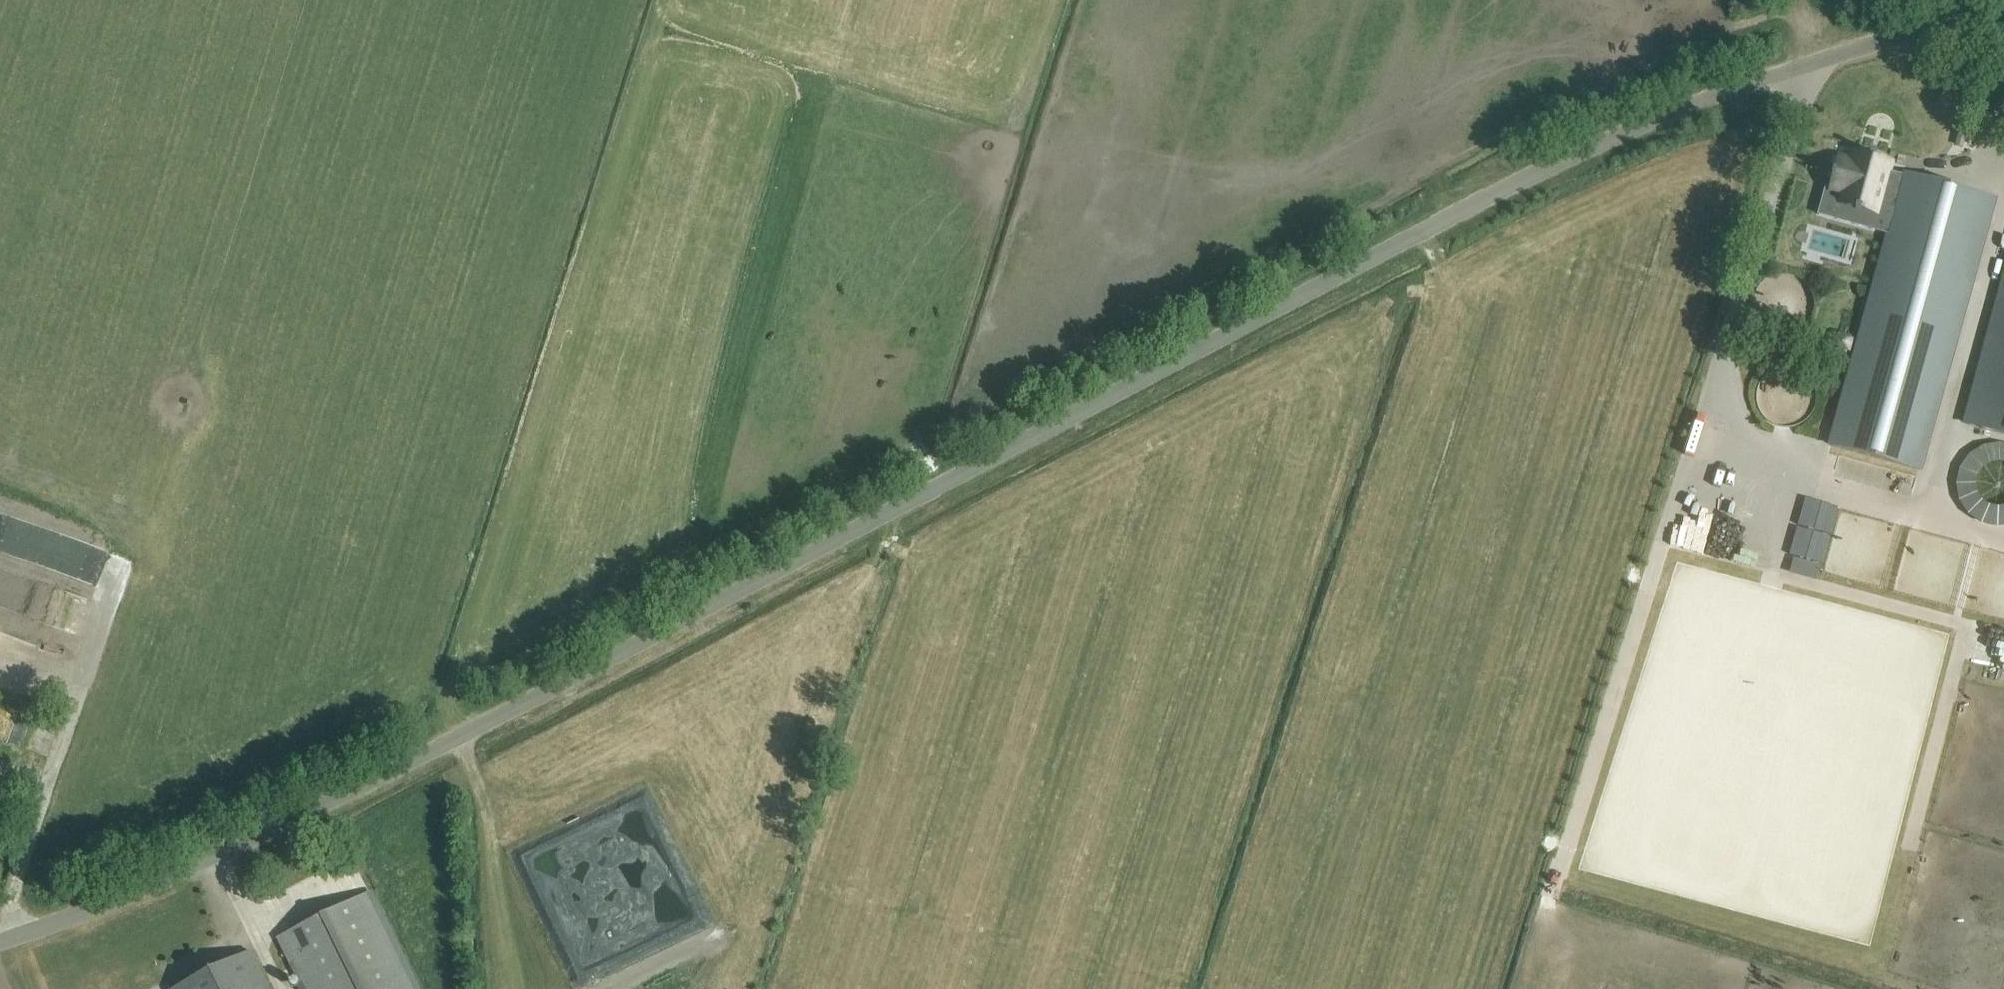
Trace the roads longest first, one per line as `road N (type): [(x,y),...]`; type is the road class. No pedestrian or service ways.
road 1 (tertiary): [(0,943),(159,885),(334,802),(1533,176),(1746,86),(2003,17)]

